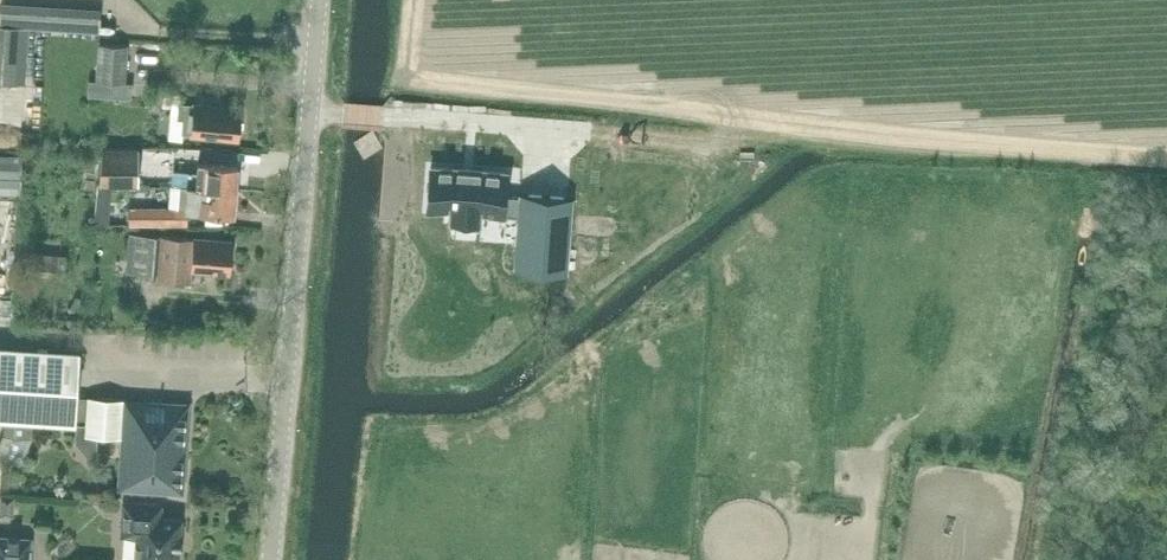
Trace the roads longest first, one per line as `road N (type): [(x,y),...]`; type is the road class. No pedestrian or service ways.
road 1 (unclassified): [(272,559),(319,0)]

